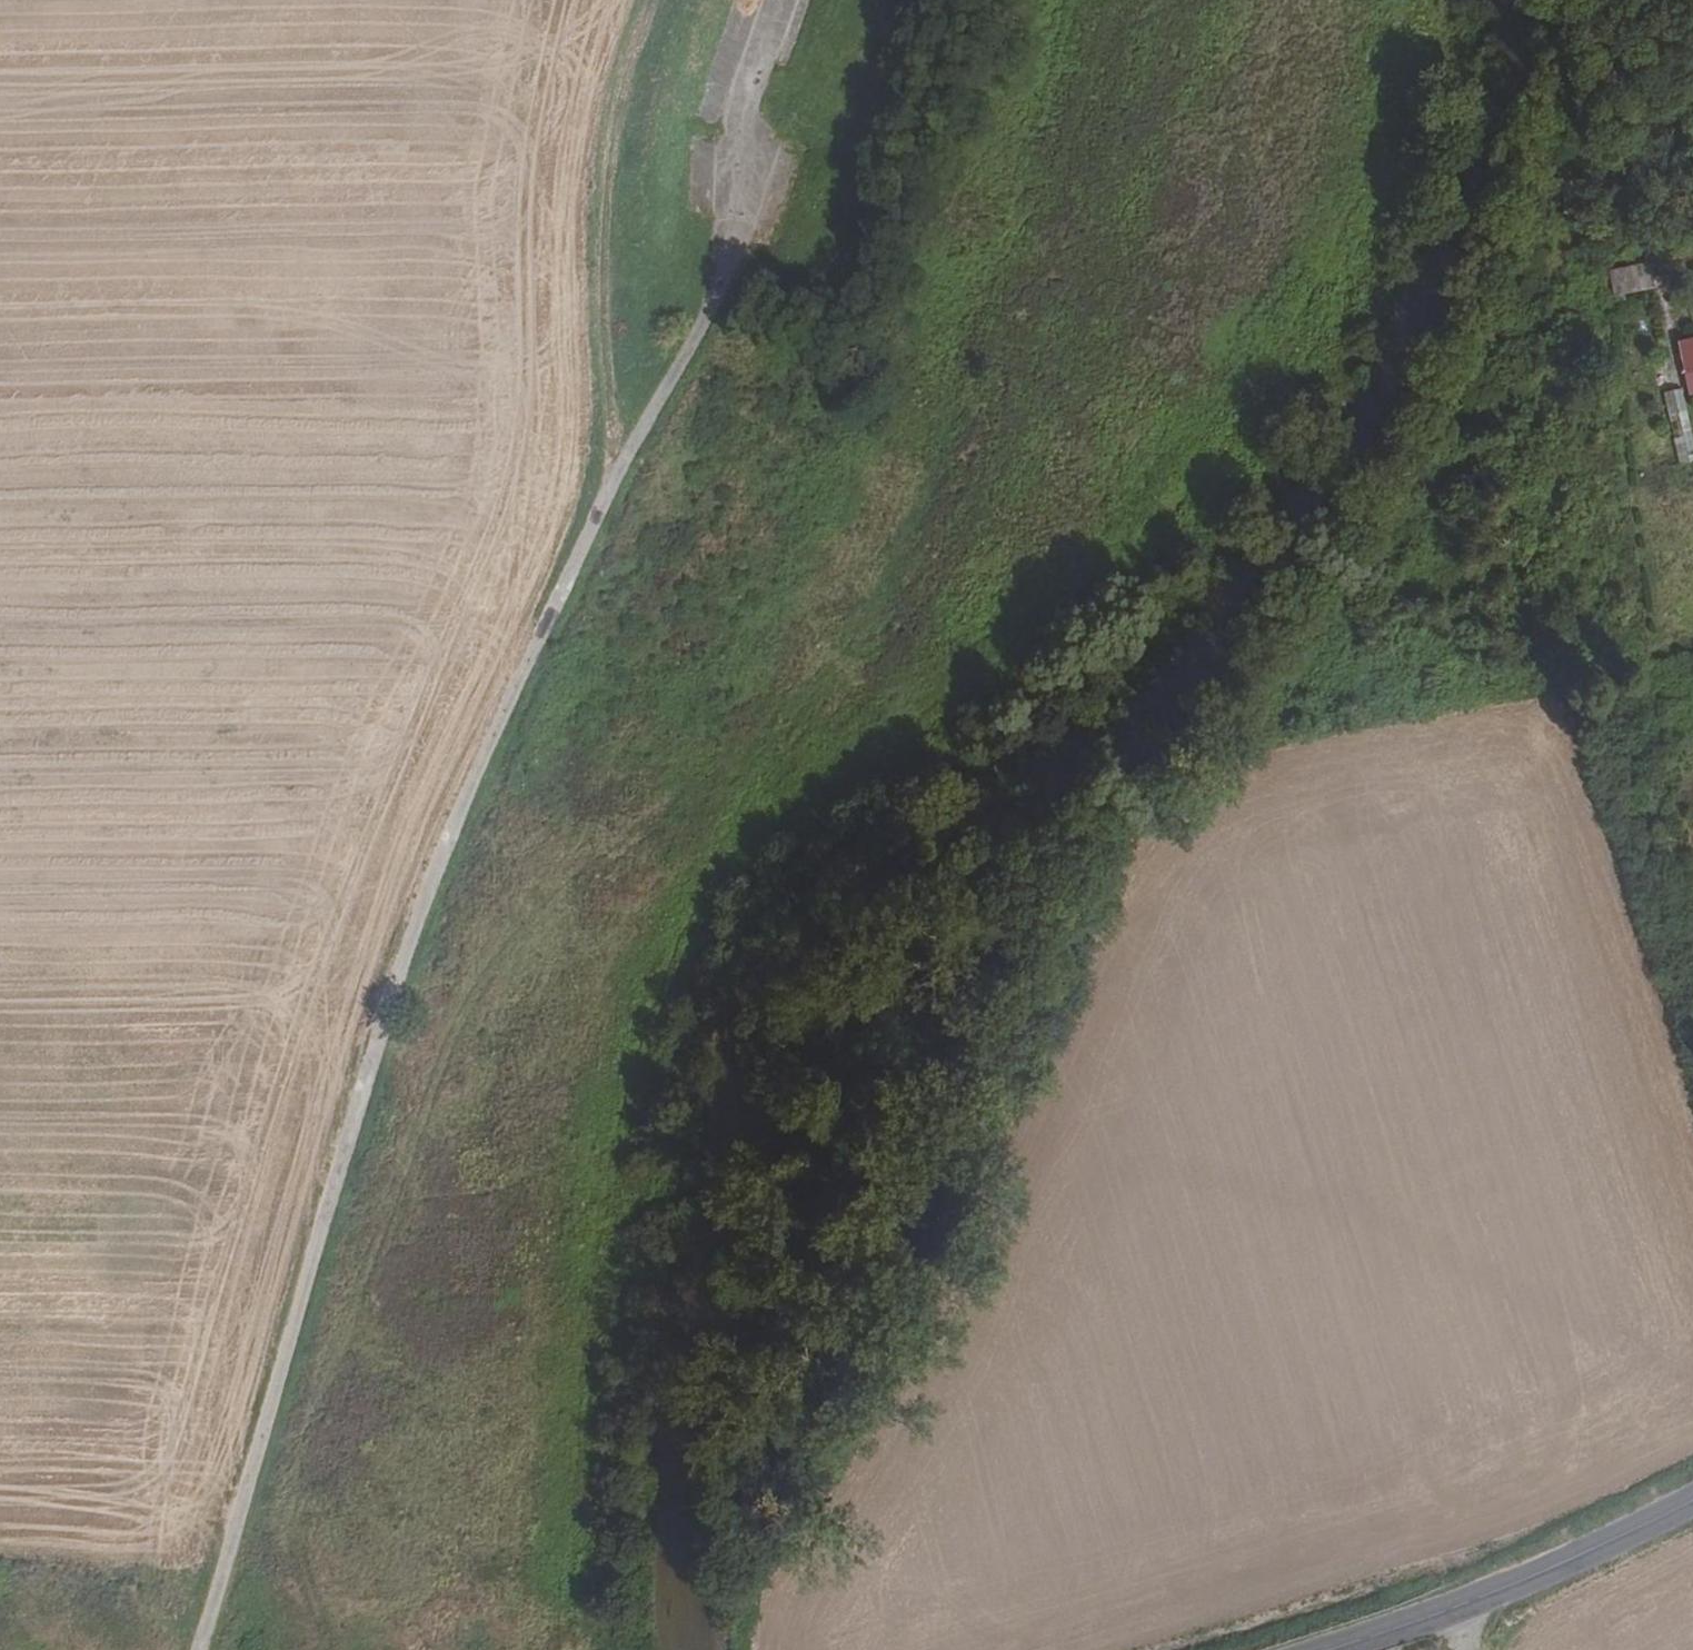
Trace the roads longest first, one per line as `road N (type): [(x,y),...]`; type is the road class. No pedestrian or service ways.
road 1 (secondary): [(1692,1495),(1567,1563),(1332,1649)]

